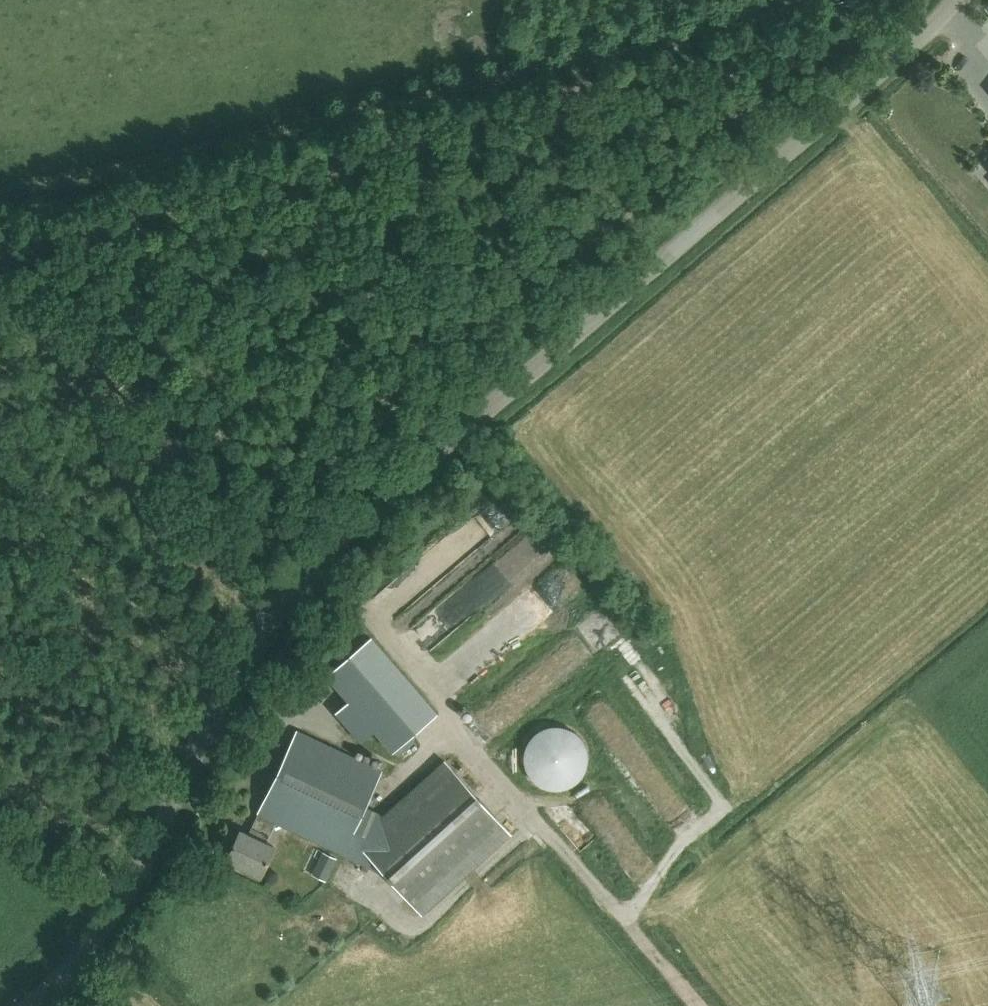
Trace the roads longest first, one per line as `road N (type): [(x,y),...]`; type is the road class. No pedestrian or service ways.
road 1 (unclassified): [(31,1005),(86,950),(139,877),(245,653),(313,562),(902,57),(958,0)]
road 2 (track): [(898,0),(0,199)]
road 3 (track): [(543,823),(698,1005)]

